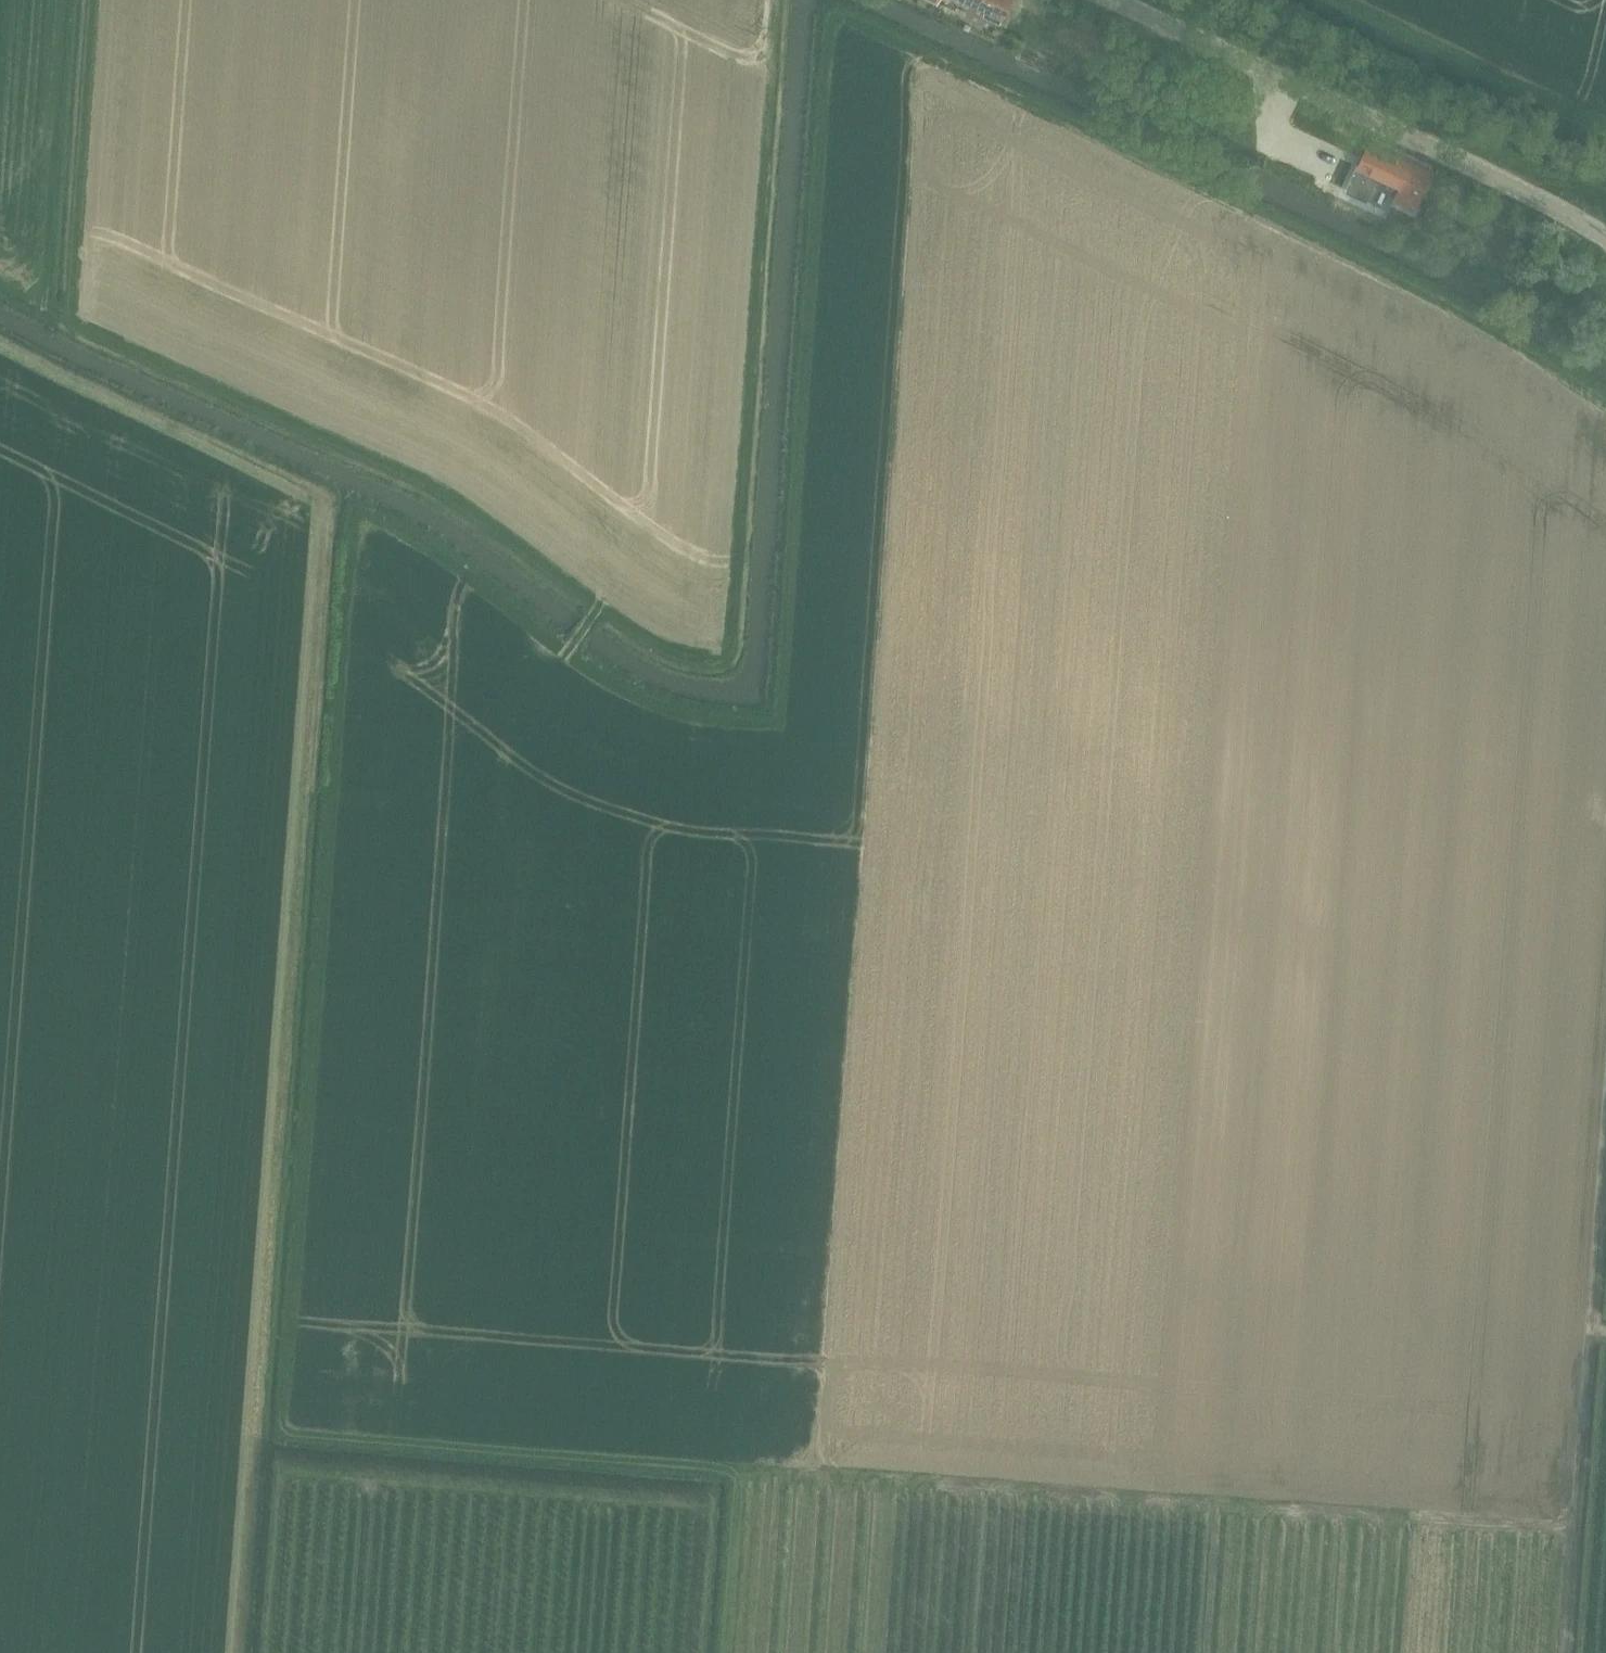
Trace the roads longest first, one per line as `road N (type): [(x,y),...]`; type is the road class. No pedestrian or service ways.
road 1 (unclassified): [(1605,238),(1116,0)]
road 2 (track): [(1576,1652),(1605,1205)]
road 3 (track): [(1478,171),(1605,193)]

